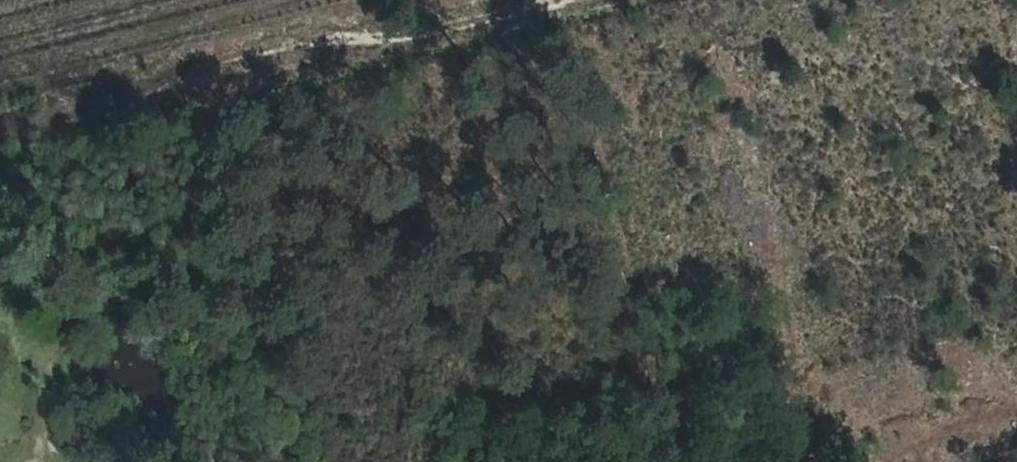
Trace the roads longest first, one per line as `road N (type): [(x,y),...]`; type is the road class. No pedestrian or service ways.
road 1 (track): [(0,105),(113,90),(527,0)]

